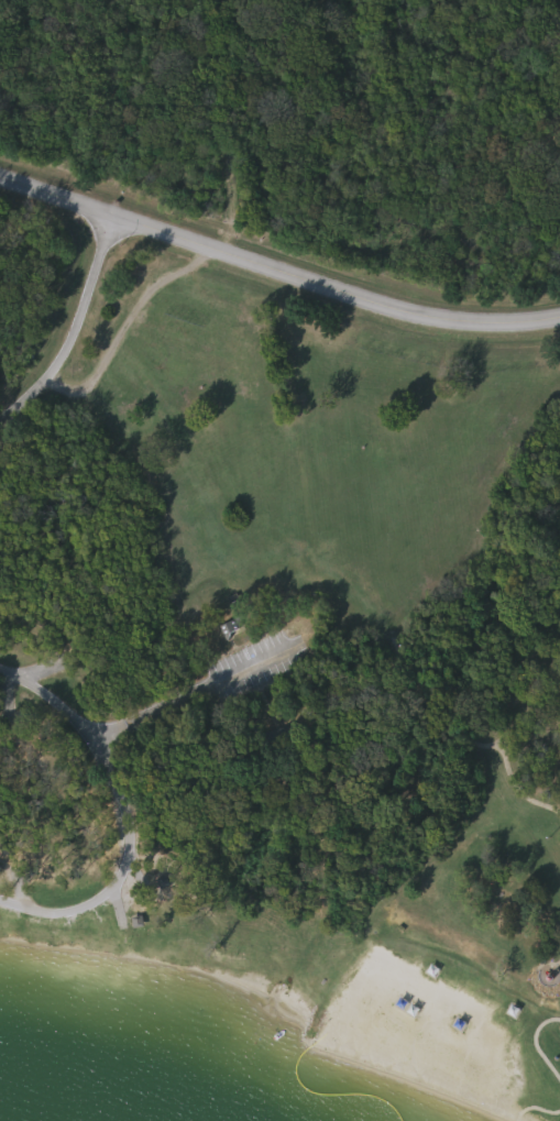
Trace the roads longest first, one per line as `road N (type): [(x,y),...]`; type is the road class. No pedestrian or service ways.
road 1 (residential): [(559,320),(475,323),(395,310),(0,182)]
road 2 (residential): [(0,671),(57,701),(95,736),(132,828),(129,873),(100,913),(66,916),(0,900)]
road 3 (residential): [(121,222),(74,348),(52,383),(0,428)]

